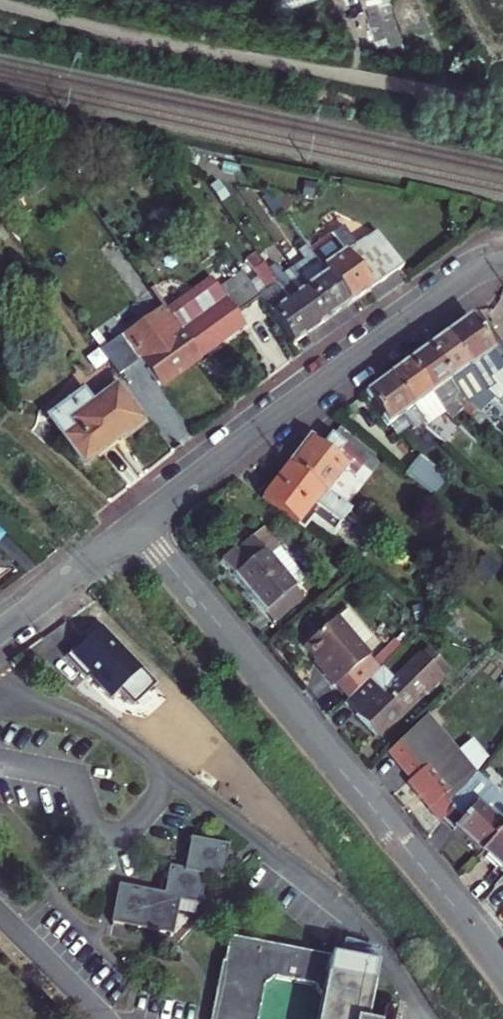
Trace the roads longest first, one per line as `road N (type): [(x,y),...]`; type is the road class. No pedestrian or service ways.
road 1 (residential): [(502,971),(137,525)]
road 2 (residential): [(137,525),(285,410),(497,264)]
road 3 (residential): [(0,628),(137,525)]

